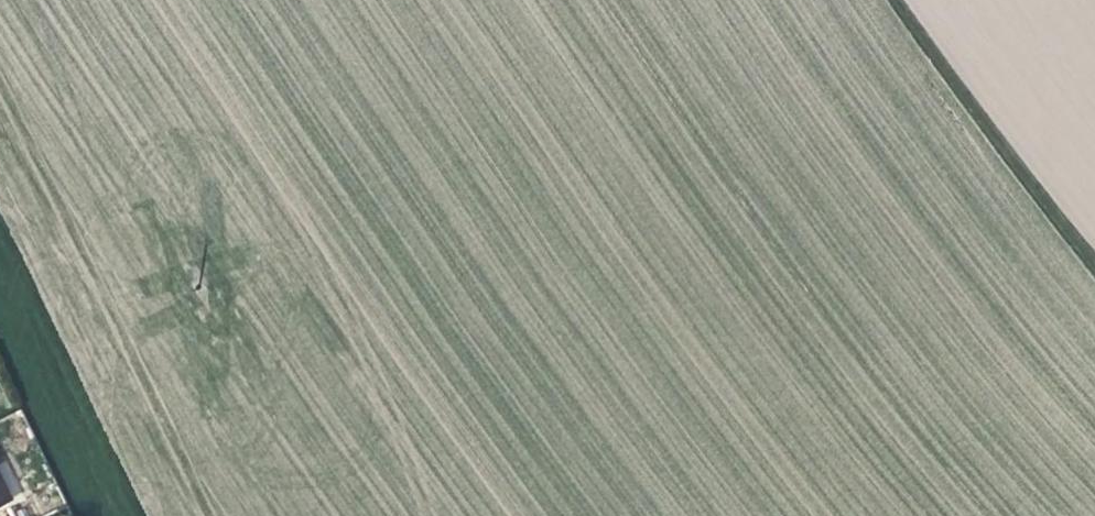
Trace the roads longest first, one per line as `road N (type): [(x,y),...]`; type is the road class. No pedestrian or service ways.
road 1 (track): [(893,0),(1094,258)]

